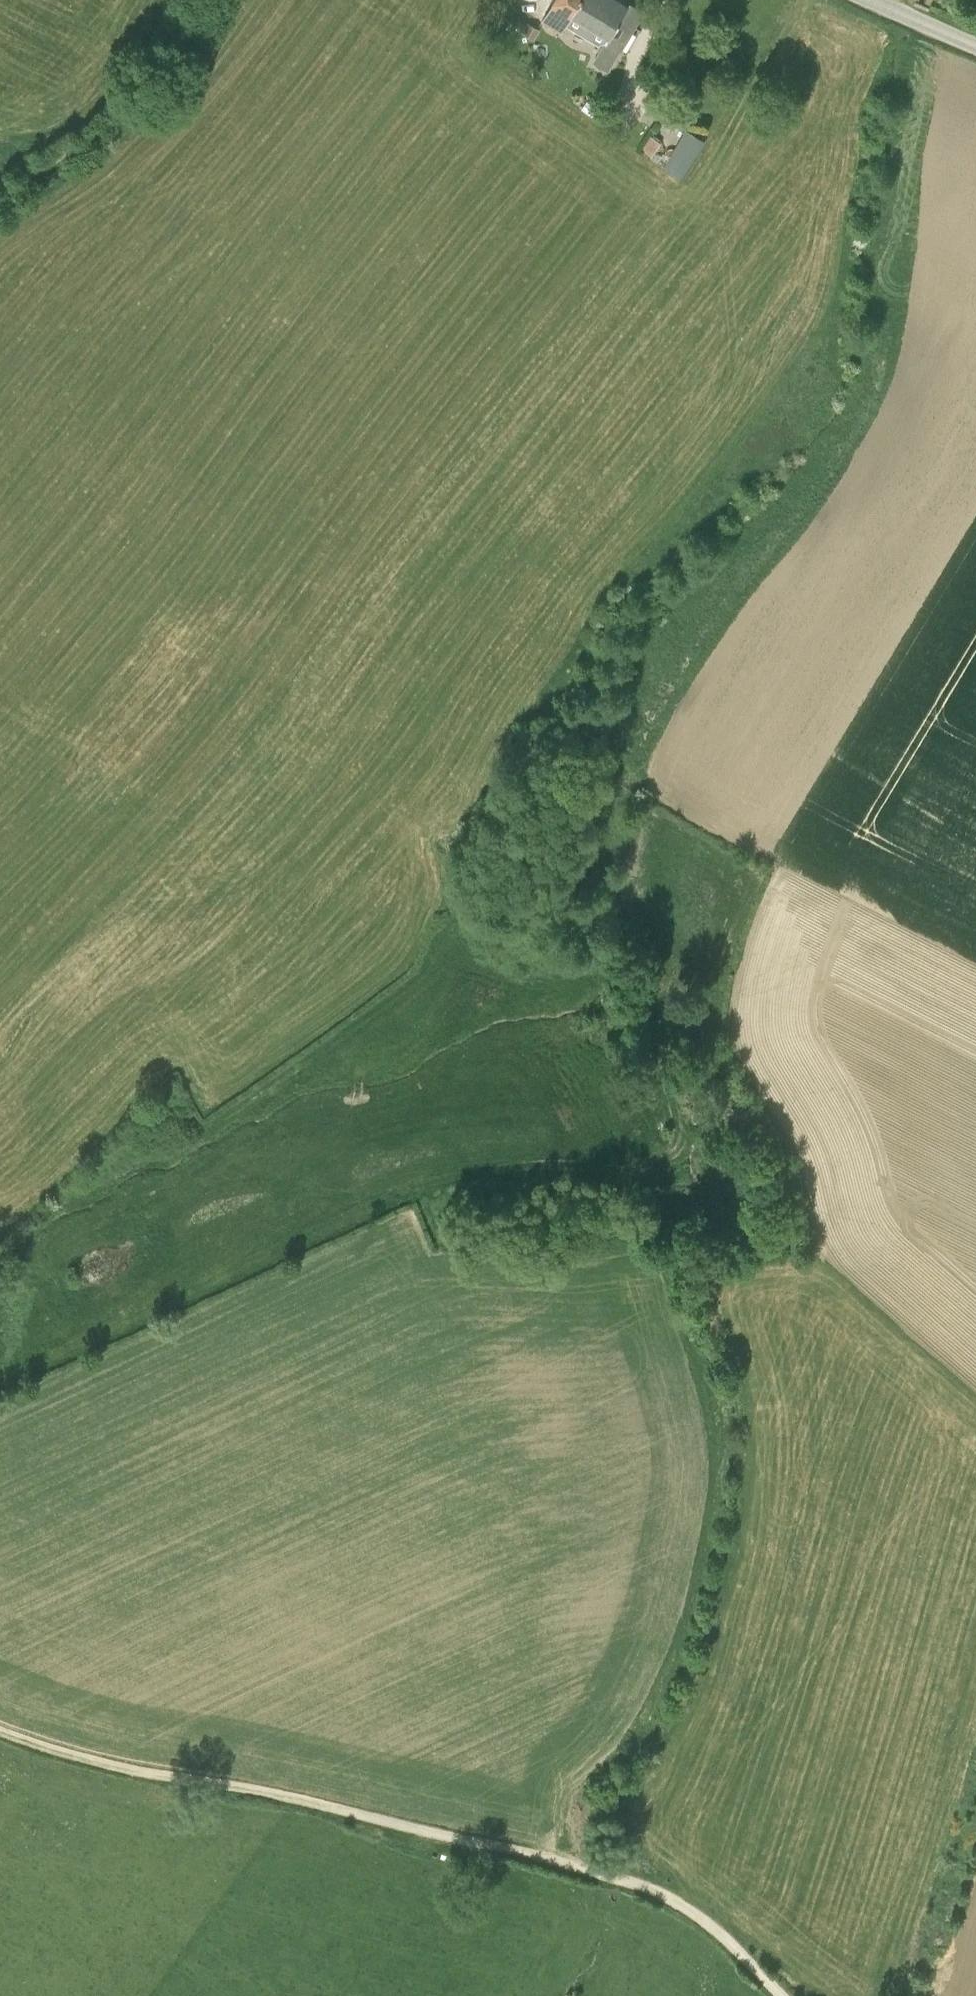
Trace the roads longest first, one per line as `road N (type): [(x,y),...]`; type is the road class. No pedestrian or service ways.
road 1 (track): [(0,1729),(87,1758),(309,1798),(640,1882),(710,1924),(783,1995)]
road 2 (track): [(0,202),(147,88),(212,0)]

